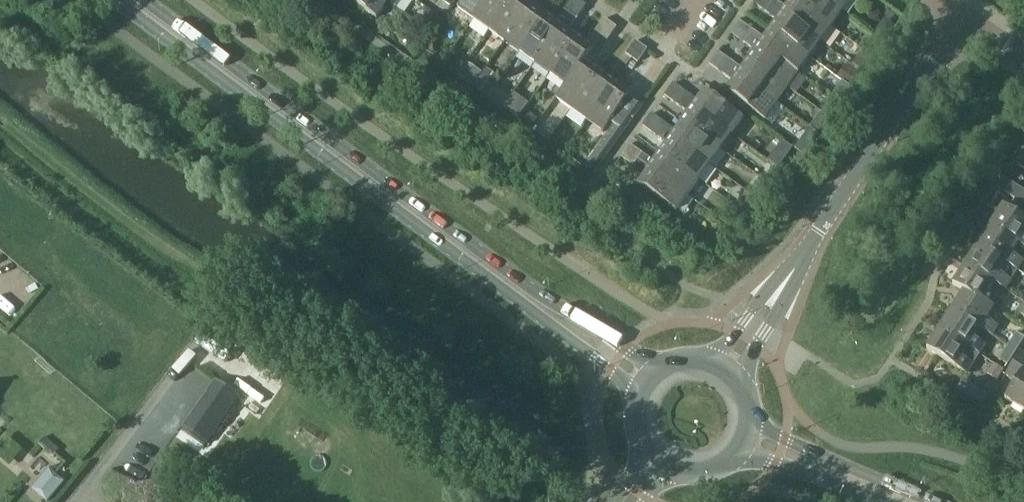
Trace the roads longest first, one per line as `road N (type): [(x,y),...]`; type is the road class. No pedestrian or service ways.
road 1 (secondary): [(539,304),(132,0)]
road 2 (tertiary): [(788,272),(960,20)]
road 3 (secondary): [(937,501),(751,421)]
road 4 (secondary): [(734,453),(883,501)]
road 5 (secondary): [(539,304),(554,327),(640,396)]
road 6 (secondary): [(658,369),(568,312),(539,304)]

